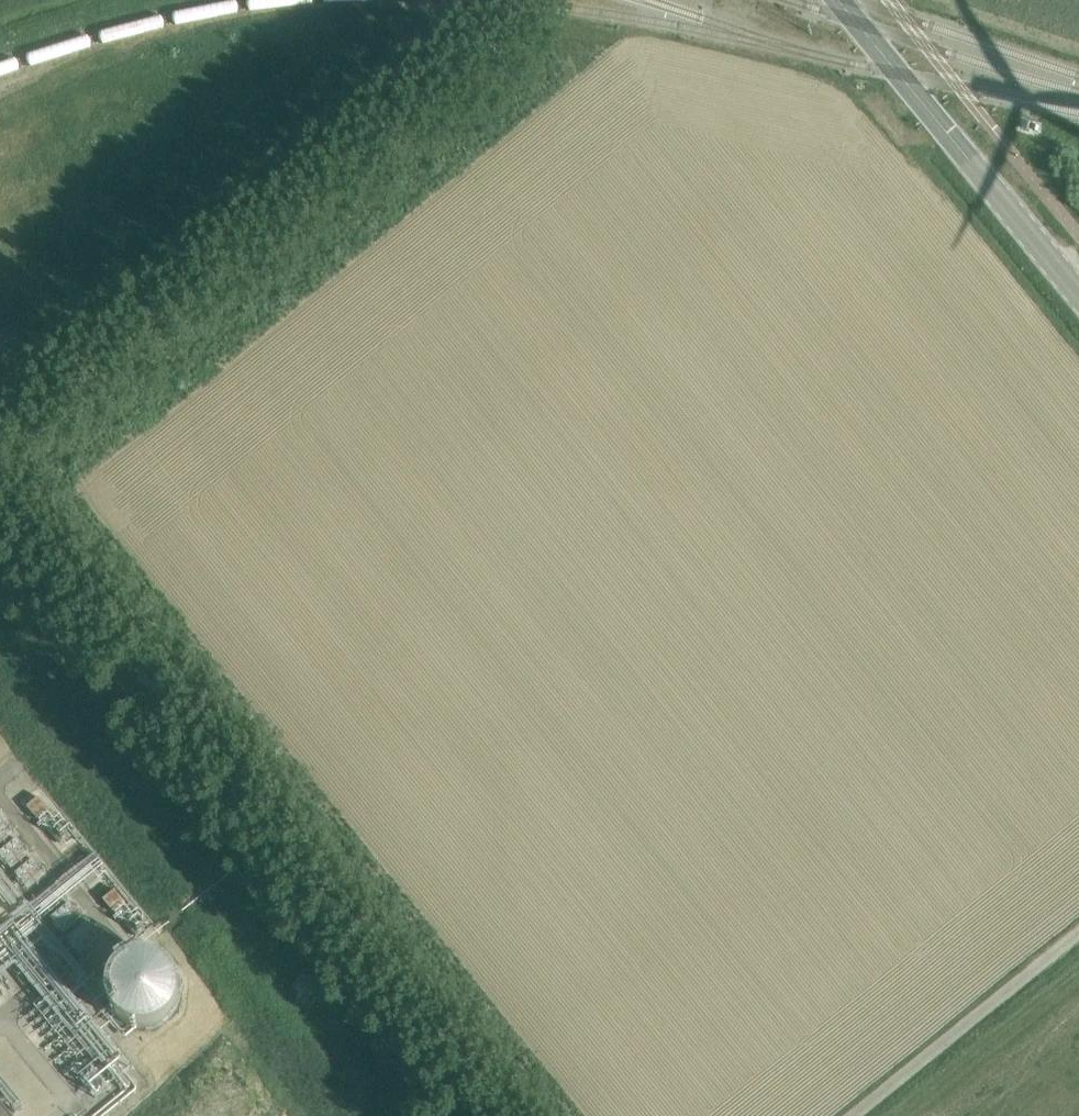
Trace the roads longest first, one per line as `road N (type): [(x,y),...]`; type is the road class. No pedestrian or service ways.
road 1 (tertiary): [(1078,293),(845,0)]
road 2 (unclassified): [(854,1115),(1078,934)]

